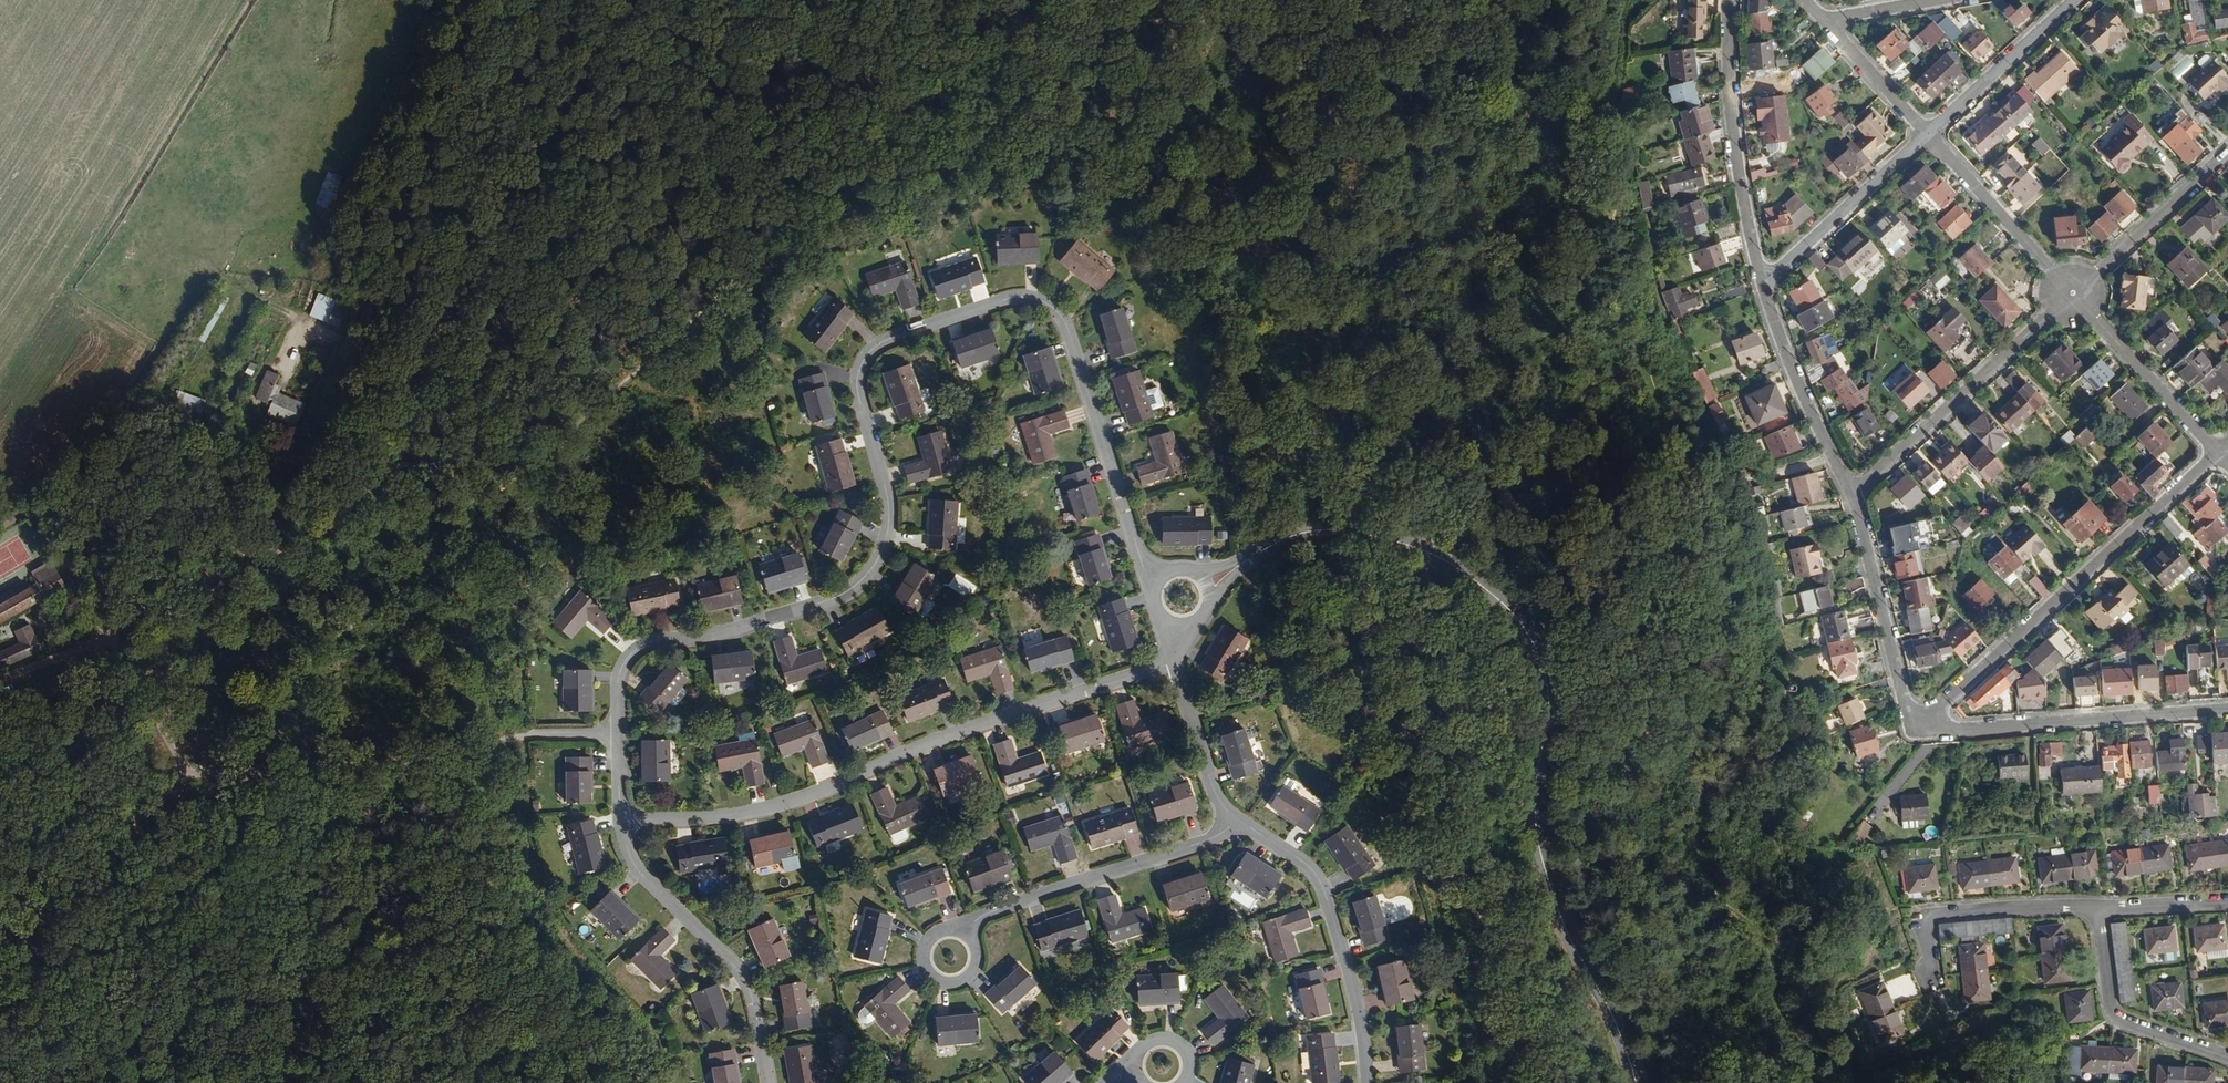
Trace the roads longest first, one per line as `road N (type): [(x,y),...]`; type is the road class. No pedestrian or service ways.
road 1 (residential): [(614,731),(614,663),(634,643),(739,629),(848,590),(874,564),(888,512),(853,384),(859,356),(883,340),(1002,301),(1038,301),(1065,333),(1136,549),(1159,575)]
road 2 (unclassified): [(1632,1082),(1539,808),(1529,646),(1463,556),(1396,525),(1343,523),(1286,533),(1211,583)]
road 3 (track): [(457,535),(969,53)]
road 4 (track): [(457,535),(190,793),(0,960)]
road 5 (residential): [(614,818),(722,815),(778,804),(947,735),(1175,662)]
road 6 (track): [(0,681),(108,633),(136,610),(322,533),(408,442),(424,384)]
road 7 (unclassified): [(530,733),(358,783),(0,799)]
road 8 (residential): [(2220,455),(1918,731)]
road 9 (track): [(424,384),(524,0)]
road 10 (residential): [(765,1082),(737,975),(640,874),(620,847),(614,818)]
road 11 (residential): [(1229,823),(1310,872),(1356,1012),(1359,1082)]
road 12 (residential): [(1918,731),(2227,709)]
road 13 (residential): [(2072,293),(1851,497)]
road 14 (residential): [(1229,823),(1202,845),(952,928)]
road 15 (residential): [(1759,283),(1733,108),(1739,0)]
road 16 (residential): [(1918,731),(1851,497)]
road 17 (residential): [(1851,497),(1759,283)]
road 18 (residential): [(2098,905),(2116,1016),(2227,1055)]
road 19 (residential): [(1930,133),(1759,283)]
road 20 (residential): [(2220,455),(2072,293)]
road 21 (residential): [(2072,293),(1930,133)]
road 22 (residential): [(2227,152),(2072,293)]
road 23 (residential): [(2065,0),(1930,133)]
road 24 (track): [(190,793),(108,633)]
road 25 (residential): [(2098,905),(1923,920)]
road 26 (residential): [(1175,662),(1199,761),(1229,823)]
road 27 (residential): [(1930,133),(1831,22)]
road 28 (track): [(450,396),(457,535)]
road 29 (residential): [(952,928),(925,947),(935,978),(969,975),(974,942)]
road 30 (residential): [(2227,899),(2098,905)]
road 31 (residential): [(1950,0),(1831,22)]

